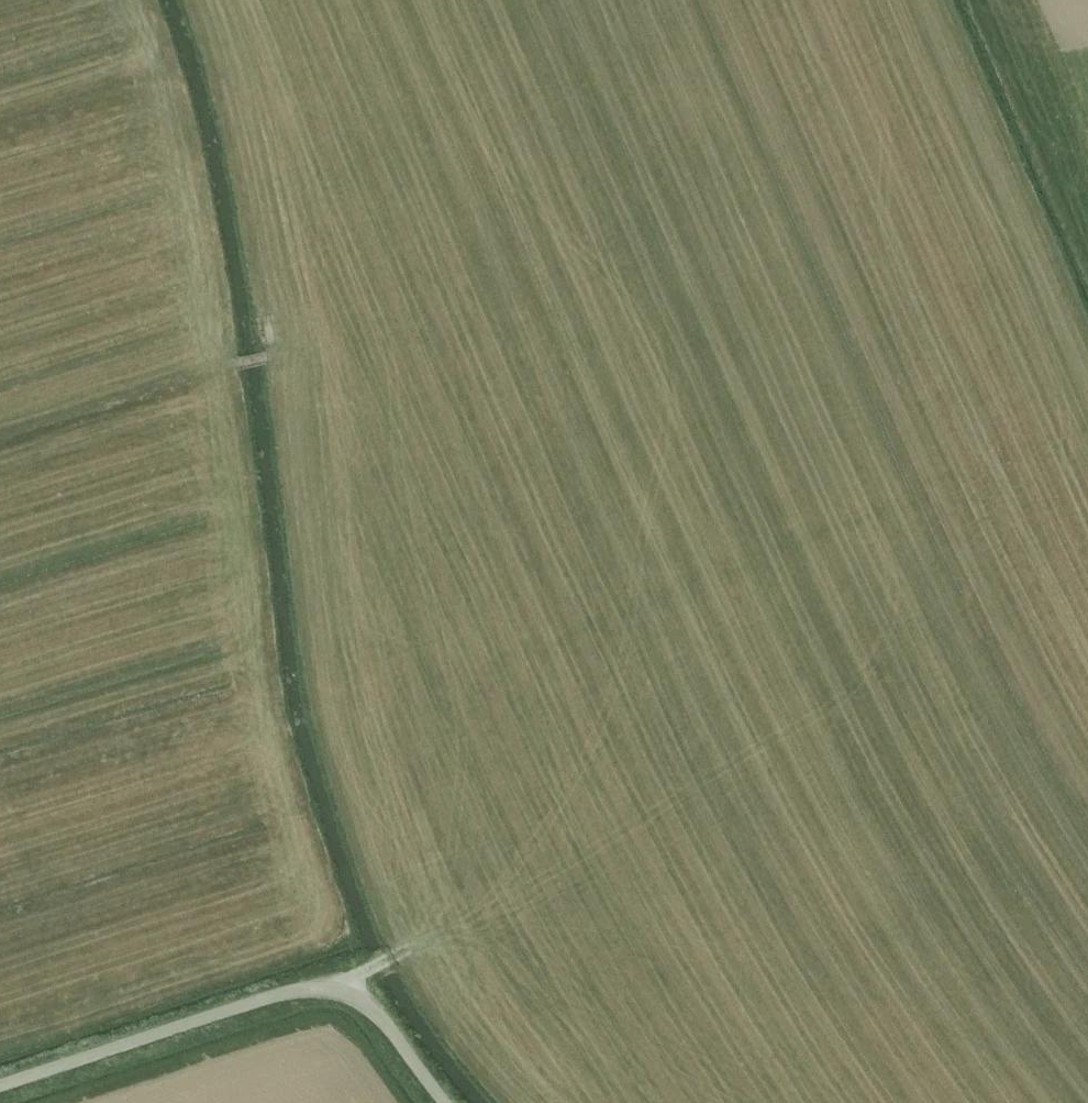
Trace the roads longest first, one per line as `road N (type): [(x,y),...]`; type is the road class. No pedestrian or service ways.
road 1 (unclassified): [(438,1102),(382,1035),(334,1011),(50,1102)]

